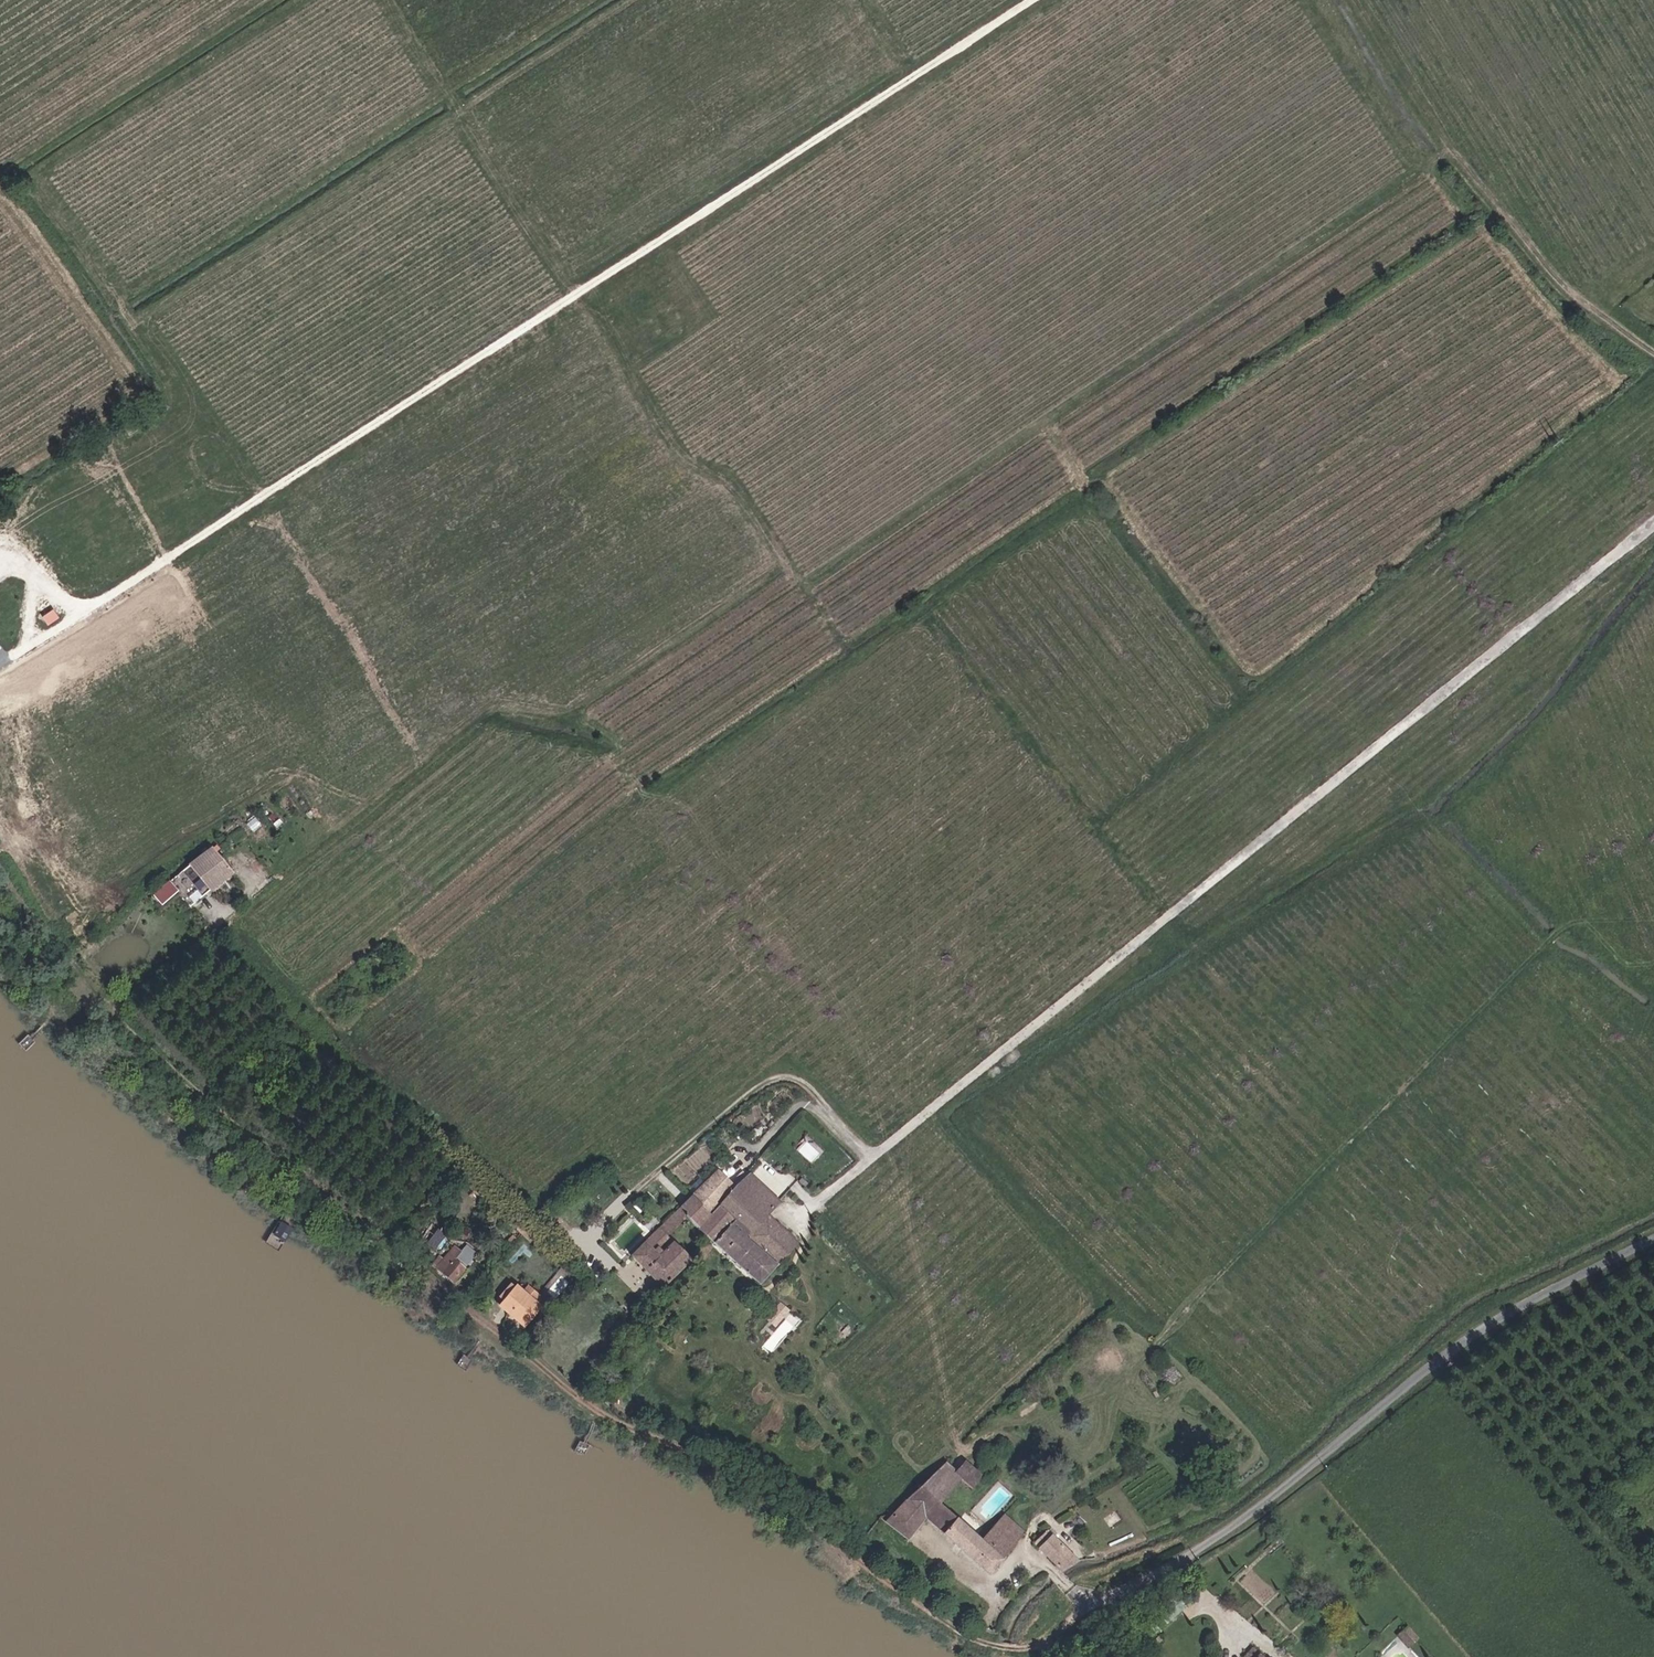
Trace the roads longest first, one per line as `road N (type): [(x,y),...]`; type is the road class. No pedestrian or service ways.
road 1 (track): [(0,869),(140,1043),(581,1397),(755,1483),(892,1585),(991,1645),(1037,1649),(1092,1605)]
road 2 (track): [(17,514),(174,414),(177,392),(172,375),(49,210),(42,190),(51,165),(306,0)]
road 3 (residential): [(1092,1605),(1213,1540),(1476,1333),(1653,1240)]

